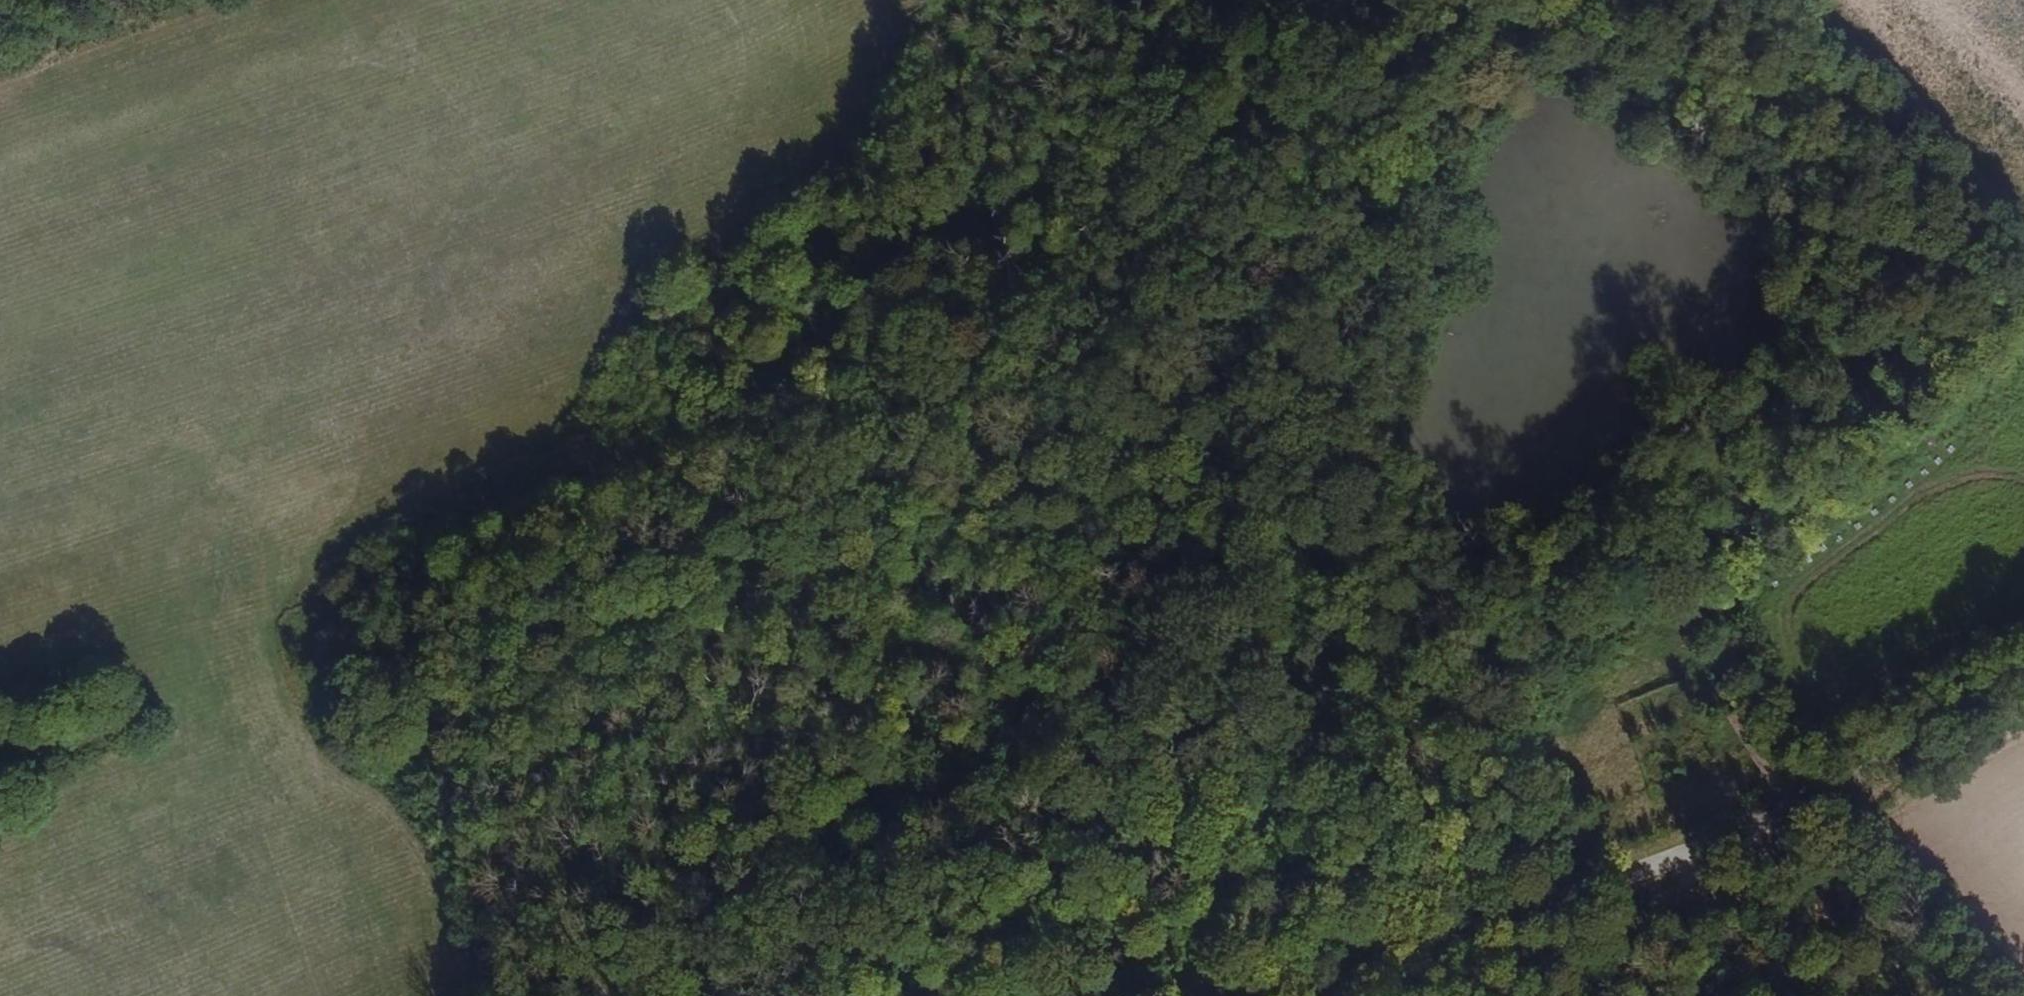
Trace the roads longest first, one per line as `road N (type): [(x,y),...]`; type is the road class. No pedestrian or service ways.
road 1 (track): [(2023,680),(1803,805)]

